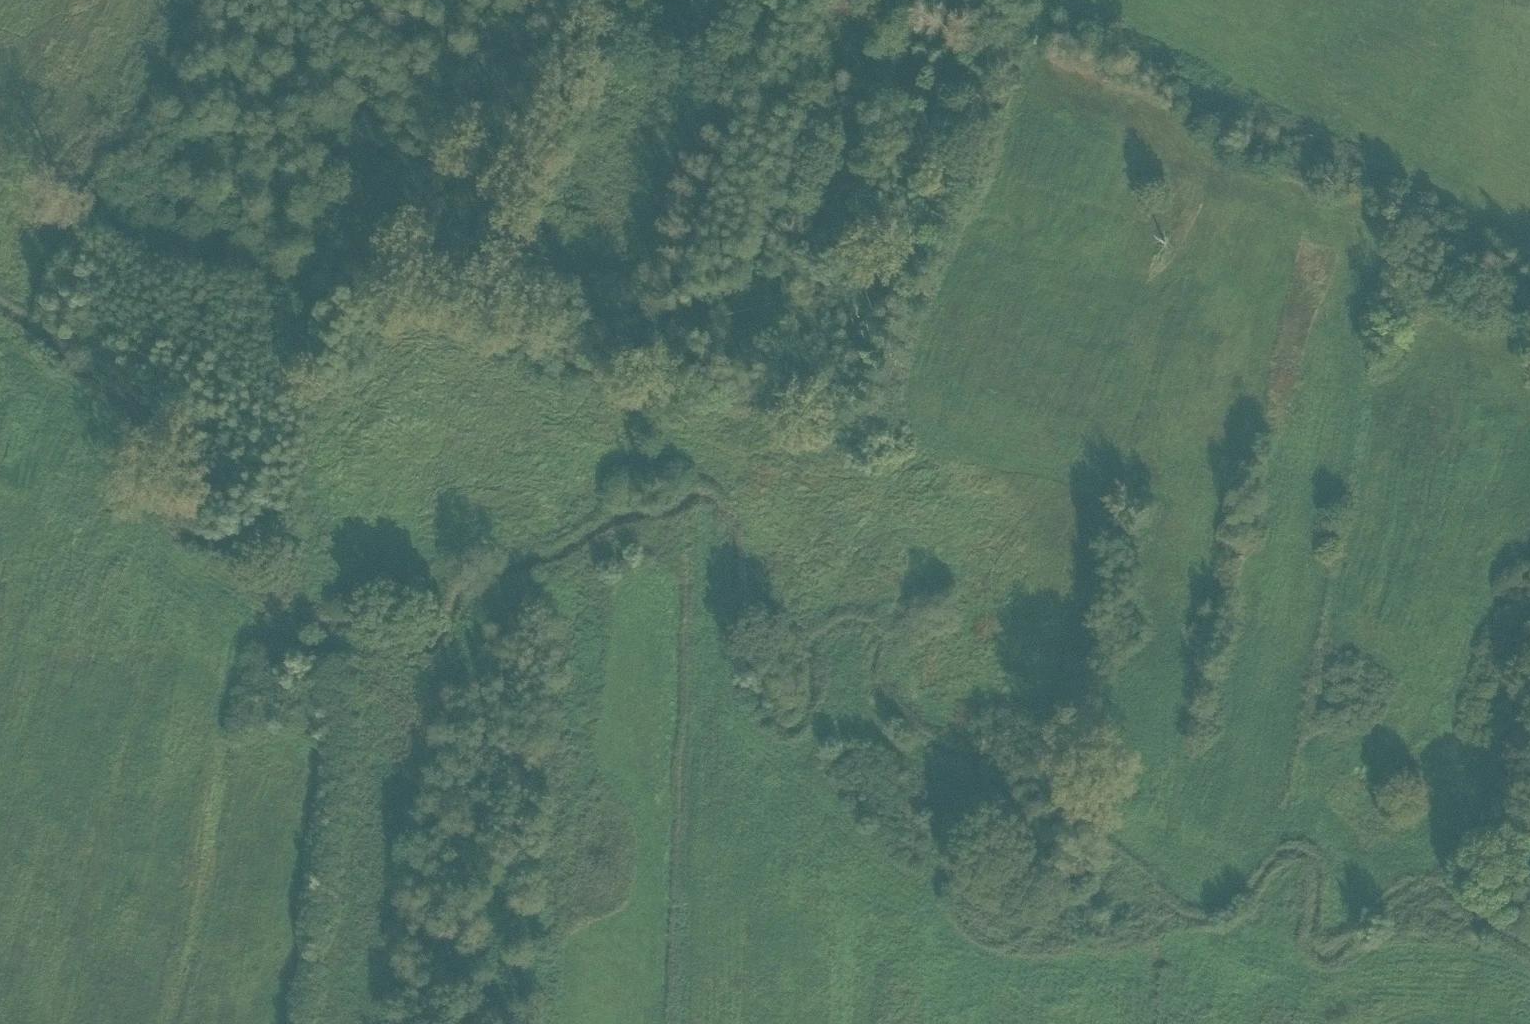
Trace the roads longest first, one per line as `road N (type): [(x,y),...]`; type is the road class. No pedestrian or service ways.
road 1 (track): [(71,199),(188,0)]

